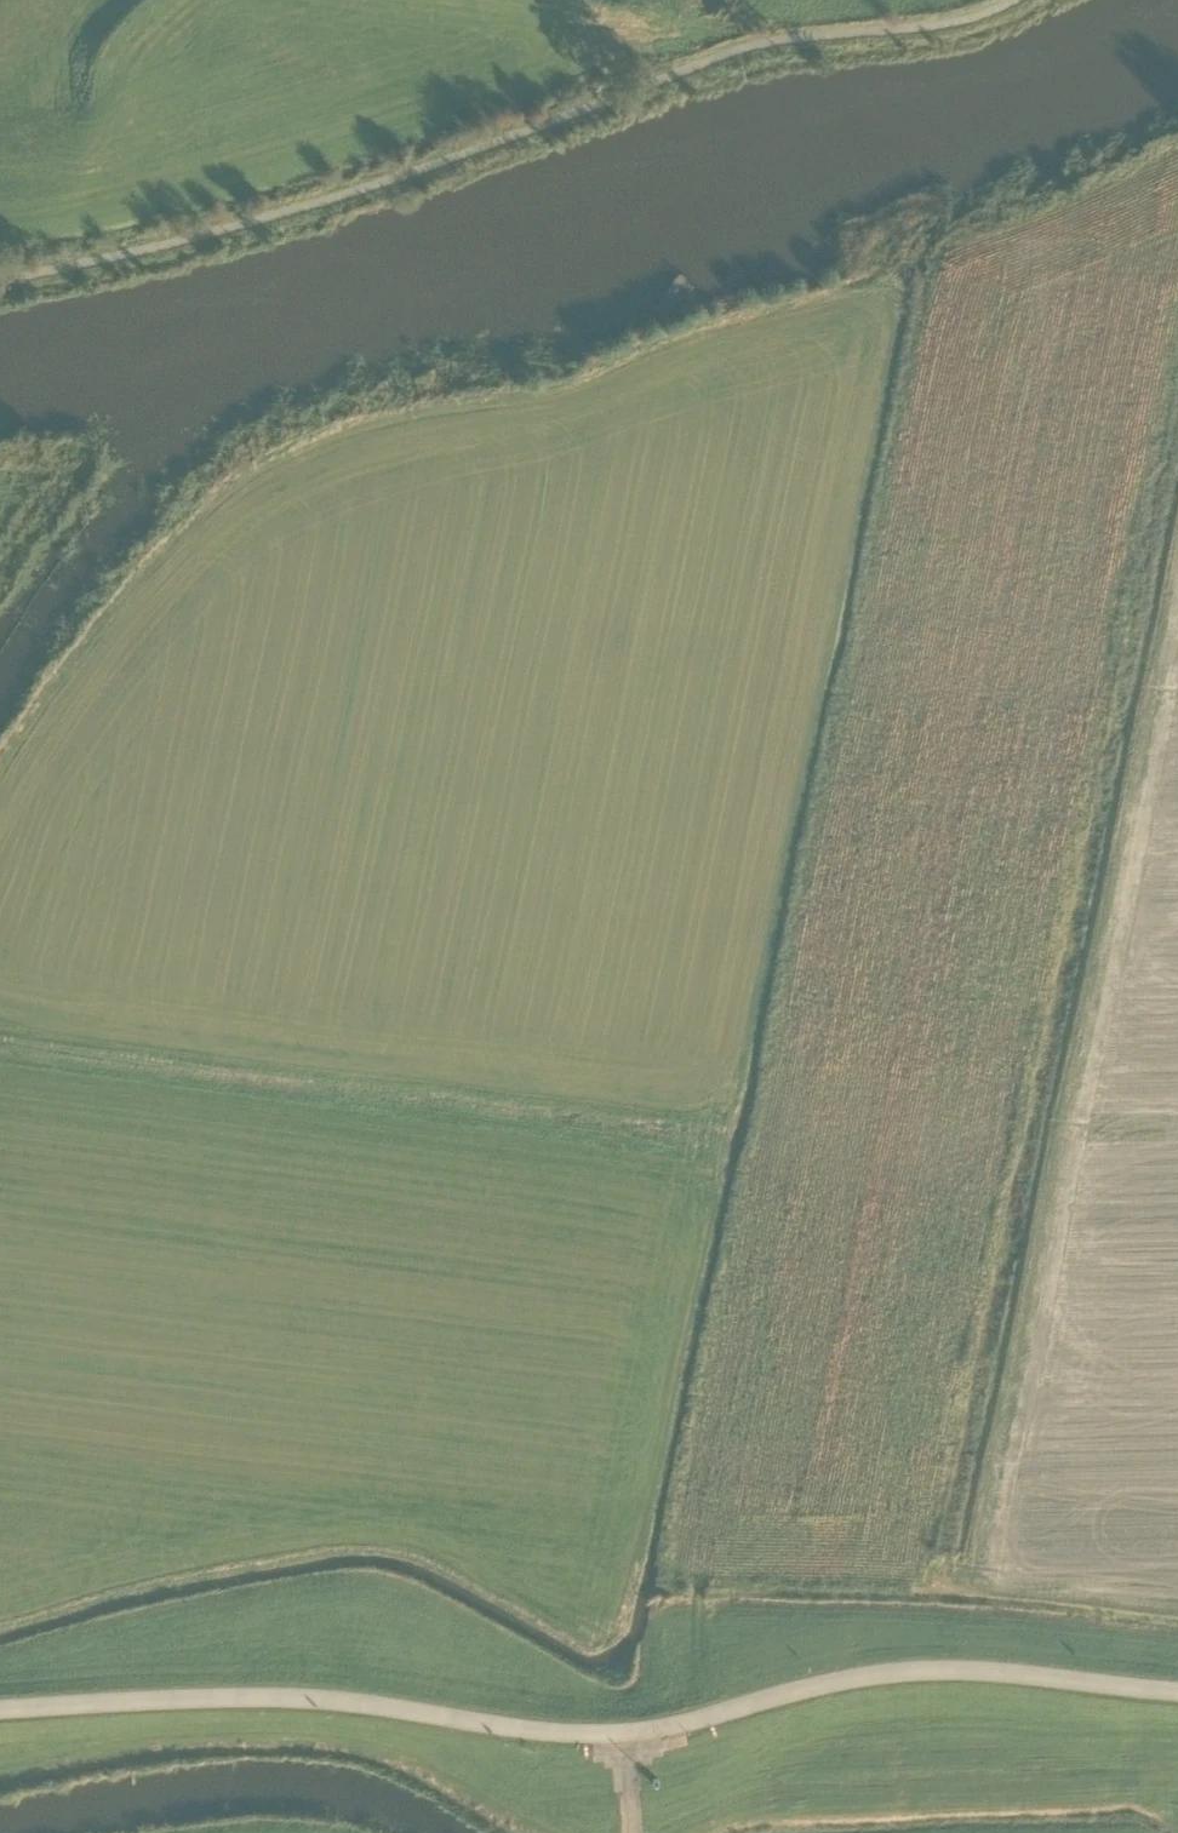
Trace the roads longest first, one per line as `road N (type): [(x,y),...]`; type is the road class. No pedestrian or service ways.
road 1 (unclassified): [(1177,1691),(928,1668),(840,1679),(696,1719),(601,1731),(518,1728),(309,1697),(0,1702)]

